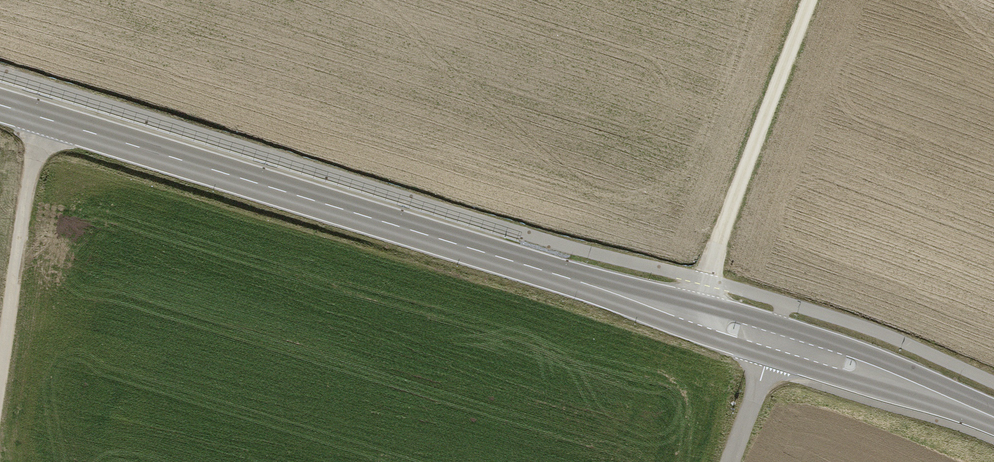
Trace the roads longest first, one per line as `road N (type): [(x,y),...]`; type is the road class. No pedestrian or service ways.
road 1 (secondary): [(0,105),(772,341)]
road 2 (track): [(692,314),(810,0)]
road 3 (track): [(0,376),(40,117)]
road 4 (secondary): [(772,341),(993,418)]
road 5 (unclassified): [(731,461),(772,341)]

